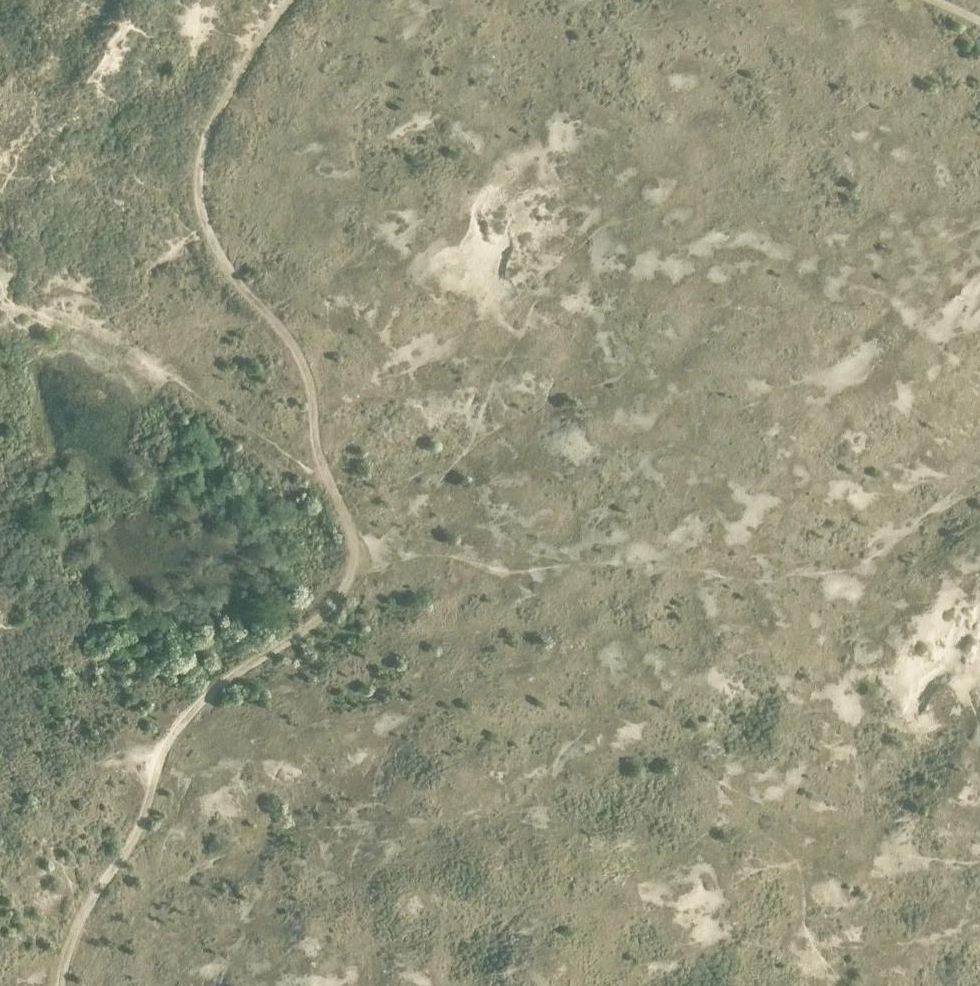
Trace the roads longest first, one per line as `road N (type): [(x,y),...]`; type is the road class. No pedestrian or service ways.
road 1 (track): [(61,985),(76,924),(136,836),(183,722),(211,689),(330,605),(347,587),(356,556),(324,476),(312,398),(293,343),(211,245),(197,183),(204,136),(287,0)]

